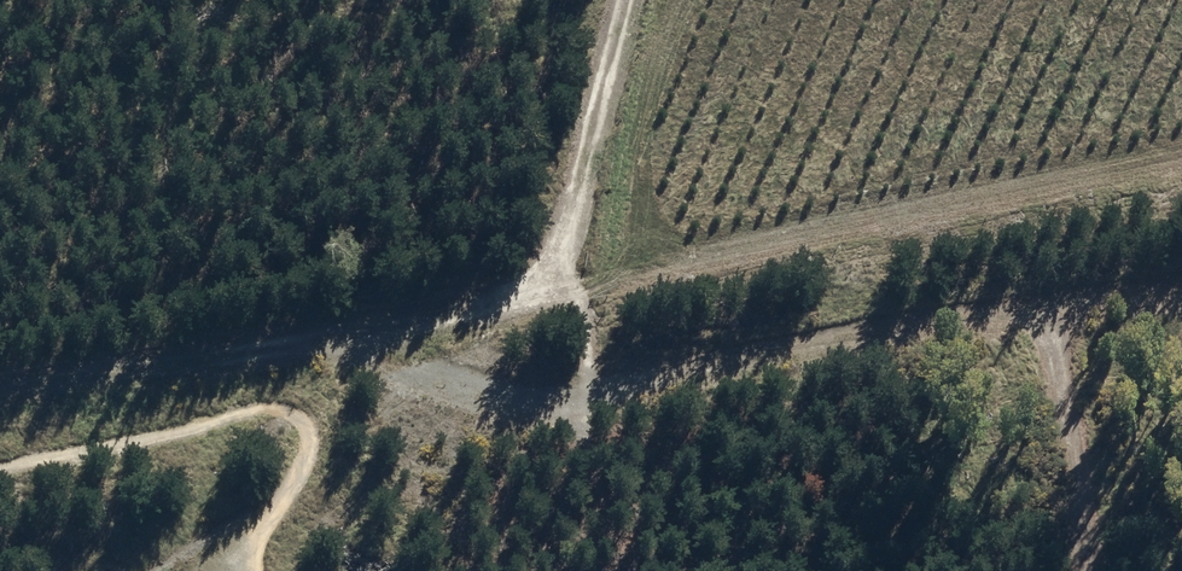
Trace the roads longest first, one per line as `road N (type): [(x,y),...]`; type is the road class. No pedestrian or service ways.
road 1 (track): [(1089,570),(1050,361),(1016,316),(980,312),(518,399),(343,343)]
road 2 (unclassified): [(0,396),(343,343),(526,281),(576,195),(626,0)]
road 3 (track): [(618,570),(573,391)]

